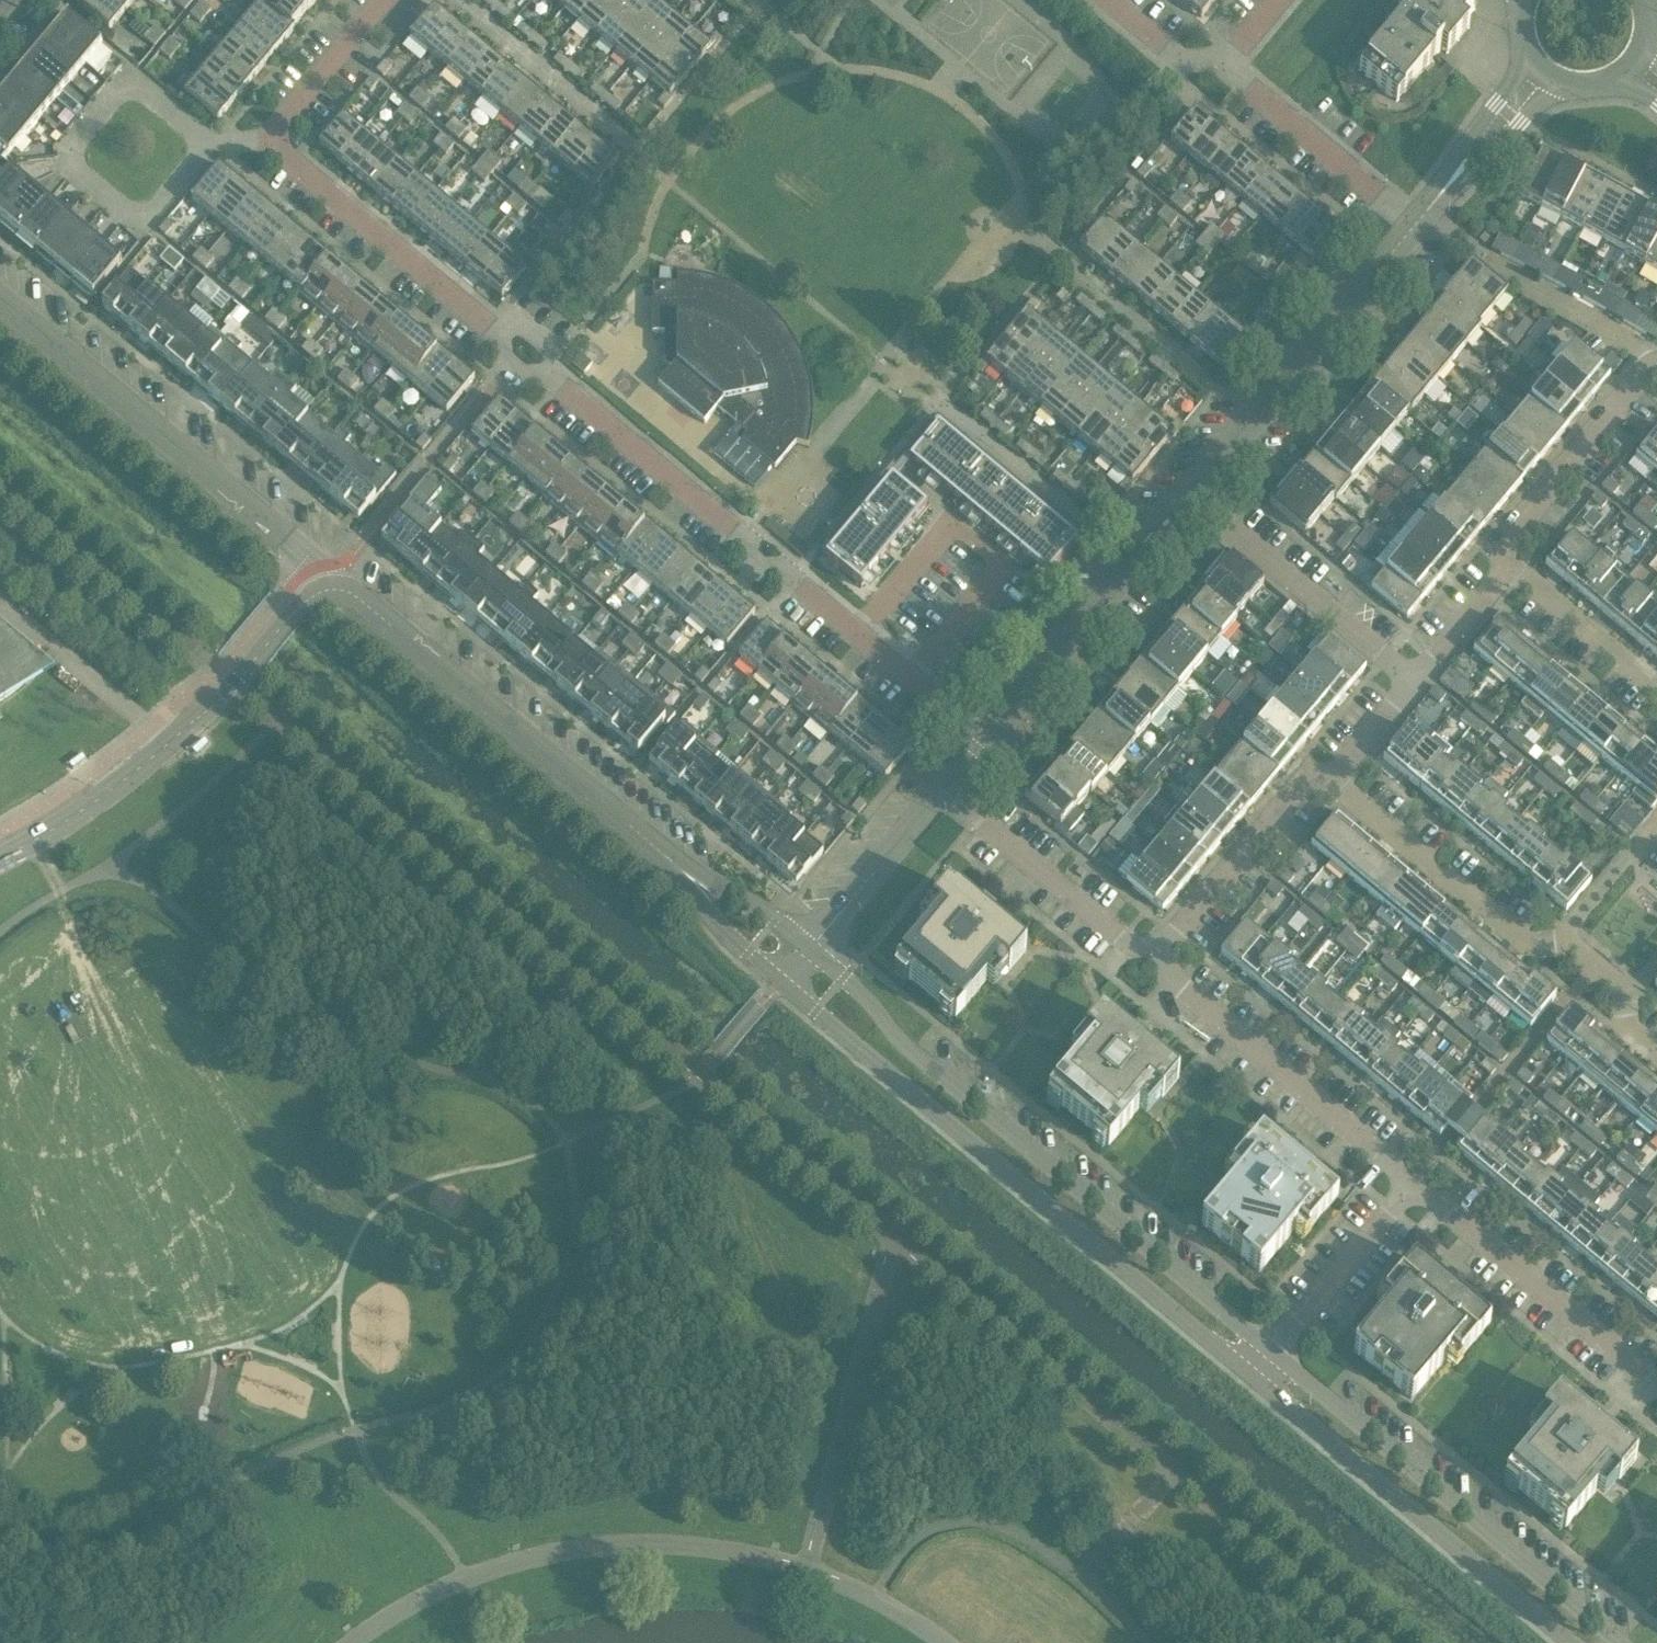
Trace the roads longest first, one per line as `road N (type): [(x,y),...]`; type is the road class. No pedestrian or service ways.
road 1 (tertiary): [(779,985),(1255,1383)]
road 2 (tertiary): [(1278,1354),(970,1101),(811,950)]
road 3 (residential): [(986,739),(782,571),(757,570),(752,547),(552,378)]
road 4 (tertiary): [(1618,1642),(1278,1354)]
road 5 (tertiary): [(673,867),(356,595),(330,591)]
road 6 (residential): [(330,591),(286,540),(0,300)]
road 7 (tertiary): [(0,859),(165,749),(303,603),(330,591)]
road 8 (tertiary): [(1255,1383),(1568,1642)]
road 9 (residential): [(1192,493),(1414,227)]
road 10 (residential): [(1414,1182),(1187,992),(1160,951)]
road 11 (residential): [(986,739),(1192,493)]
road 12 (residential): [(1656,1384),(1414,1182)]
road 13 (residential): [(1565,943),(1516,942),(1315,774)]
road 14 (residential): [(498,333),(265,142)]
road 15 (residential): [(211,146),(141,89),(116,90),(73,154),(76,168),(147,221)]
road 16 (residential): [(1412,680),(1192,493)]
road 17 (residential): [(1160,951),(1125,939),(944,790)]
road 18 (residential): [(1498,557),(1656,359)]
road 19 (residential): [(1414,227),(1223,65)]
road 20 (residential): [(1160,951),(1315,774)]
road 21 (residential): [(1278,1354),(1414,1182)]
road 22 (residential): [(811,950),(944,790)]
road 23 (residential): [(1656,691),(1498,557)]
road 24 (residential): [(1526,48),(1429,210)]
road 25 (residential): [(265,142),(383,0)]
road 26 (residential): [(1429,210),(1559,82)]
road 27 (residential): [(1656,359),(1500,268)]
road 28 (tertiary): [(811,950),(708,880),(673,867)]
road 29 (tertiary): [(673,867),(692,899),(779,985)]
road 30 (residential): [(1412,680),(1484,596),(1498,557)]
road 31 (unclassified): [(1565,943),(1656,826)]
road 32 (residential): [(1315,774),(1353,755),(1412,680)]
road 33 (residential): [(1223,65),(1178,60),(1108,0)]

